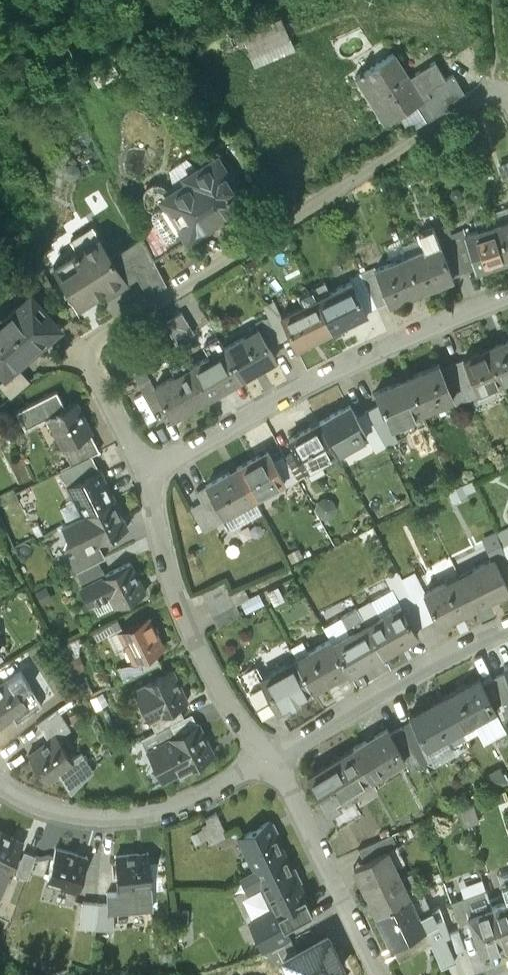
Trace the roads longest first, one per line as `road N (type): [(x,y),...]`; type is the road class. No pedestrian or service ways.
road 1 (residential): [(505,89),(357,164),(86,338),(142,461)]
road 2 (residential): [(507,285),(321,367),(142,461)]
road 3 (residential): [(142,461),(197,648),(261,749)]
road 4 (residential): [(507,615),(261,749)]
road 5 (residential): [(261,749),(172,796),(122,804),(32,790),(0,773)]
road 6 (residential): [(261,749),(360,941),(389,974)]

